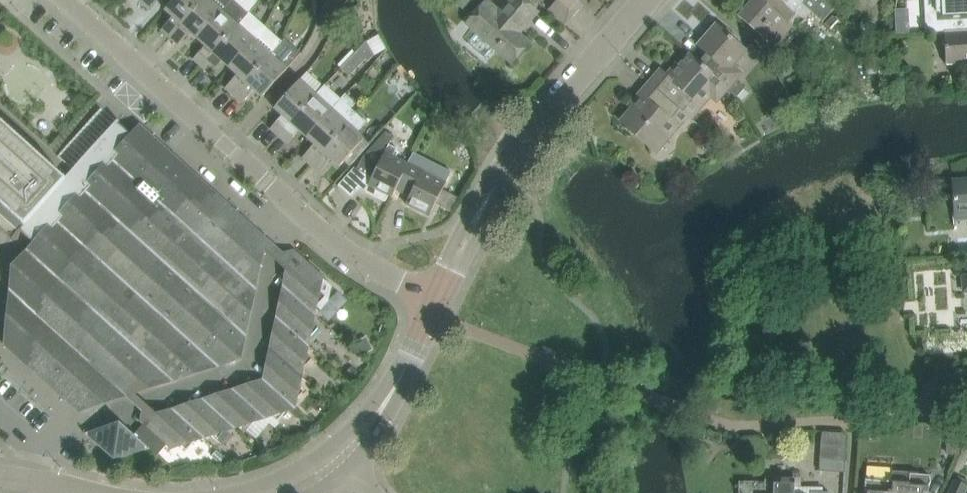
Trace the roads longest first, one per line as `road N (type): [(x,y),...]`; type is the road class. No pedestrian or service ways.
road 1 (residential): [(287,203),(255,367),(58,431),(25,480)]
road 2 (unclassified): [(440,298),(483,204),(535,123),(644,0)]
road 3 (residential): [(68,0),(287,203)]
road 4 (unclassified): [(344,461),(379,417),(440,298)]
road 5 (residential): [(287,203),(385,275),(440,298)]

